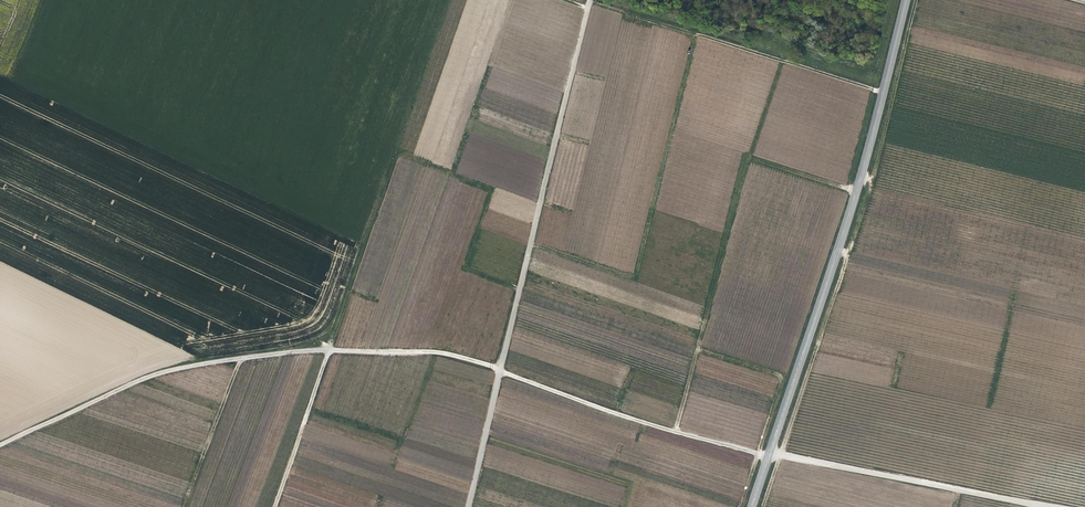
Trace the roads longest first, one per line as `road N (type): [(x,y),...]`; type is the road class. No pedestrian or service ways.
road 1 (track): [(768,456),(436,353),(328,351),(146,379),(0,446)]
road 2 (track): [(519,290),(465,270),(490,190),(397,153),(272,506)]
road 3 (unclassified): [(469,506),(588,4)]
road 4 (tertiary): [(768,456),(856,189),(906,0)]
road 5 (track): [(588,4),(884,94)]
road 6 (unclassified): [(768,456),(1063,506)]
road 7 (track): [(763,506),(846,262),(838,244)]

